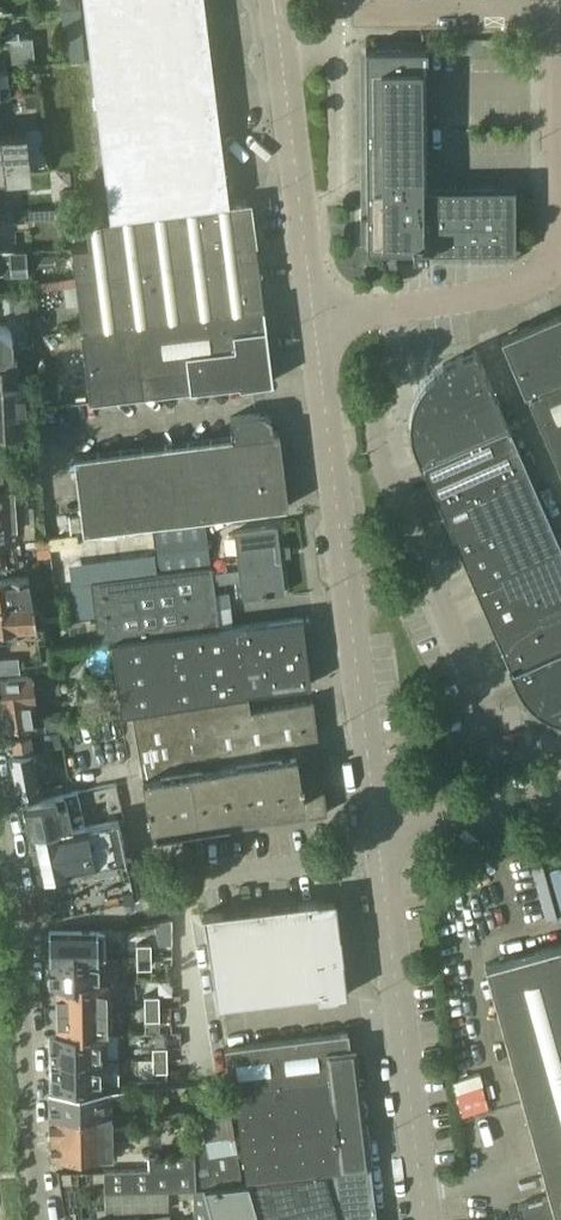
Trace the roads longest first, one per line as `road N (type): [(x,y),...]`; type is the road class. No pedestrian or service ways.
road 1 (unclassified): [(377,835),(314,322)]
road 2 (residential): [(46,1219),(29,1008),(0,816)]
road 3 (unclassified): [(425,1219),(377,835)]
road 4 (unclassified): [(314,322),(274,0)]
road 5 (unclassified): [(556,265),(552,14)]
road 6 (unclassified): [(314,322),(471,295),(556,265)]
road 7 (unclassified): [(355,12),(552,14)]
road 8 (unclassified): [(377,835),(560,785)]

